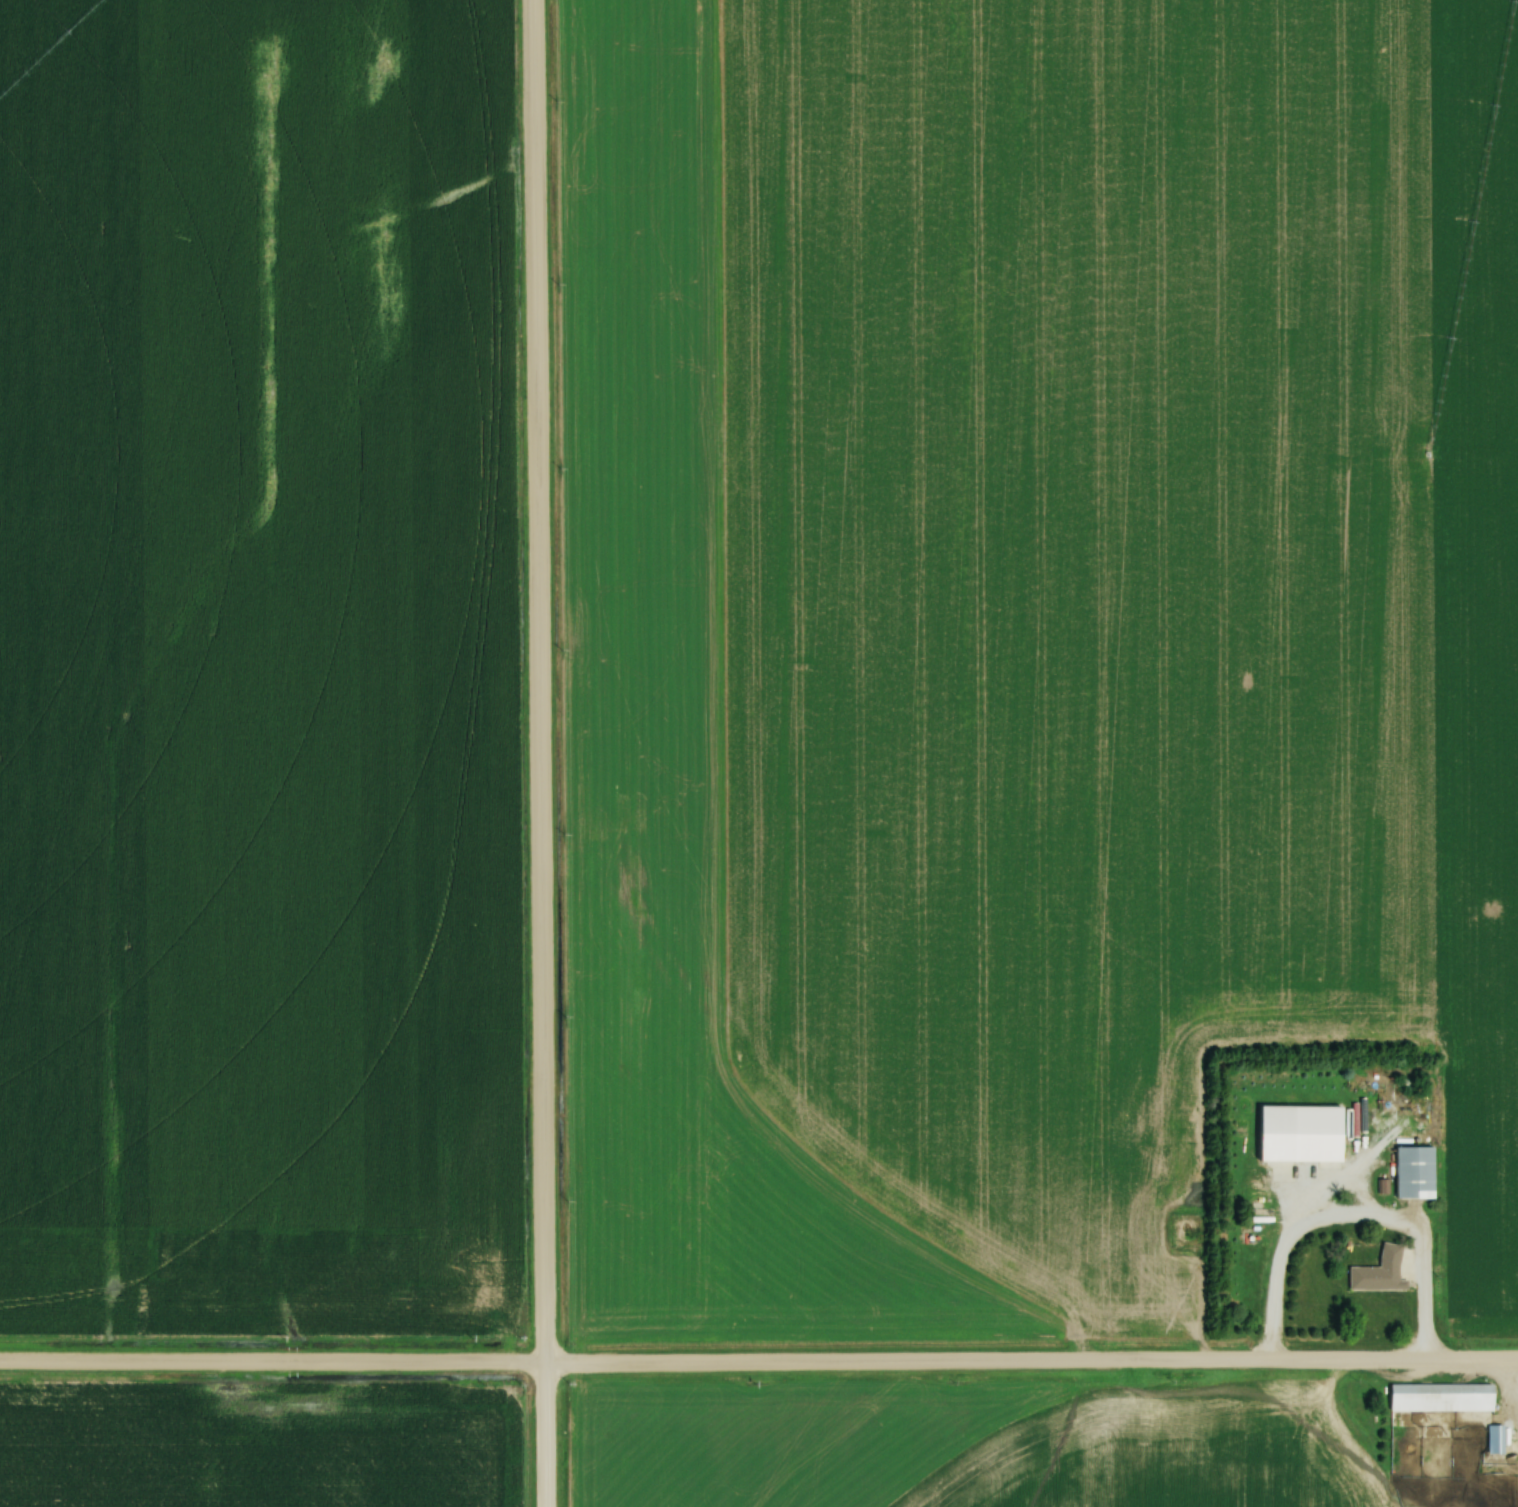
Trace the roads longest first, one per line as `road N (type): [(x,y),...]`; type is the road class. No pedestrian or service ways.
road 1 (residential): [(0,1365),(1517,1362)]
road 2 (tertiary): [(544,1506),(532,0)]

